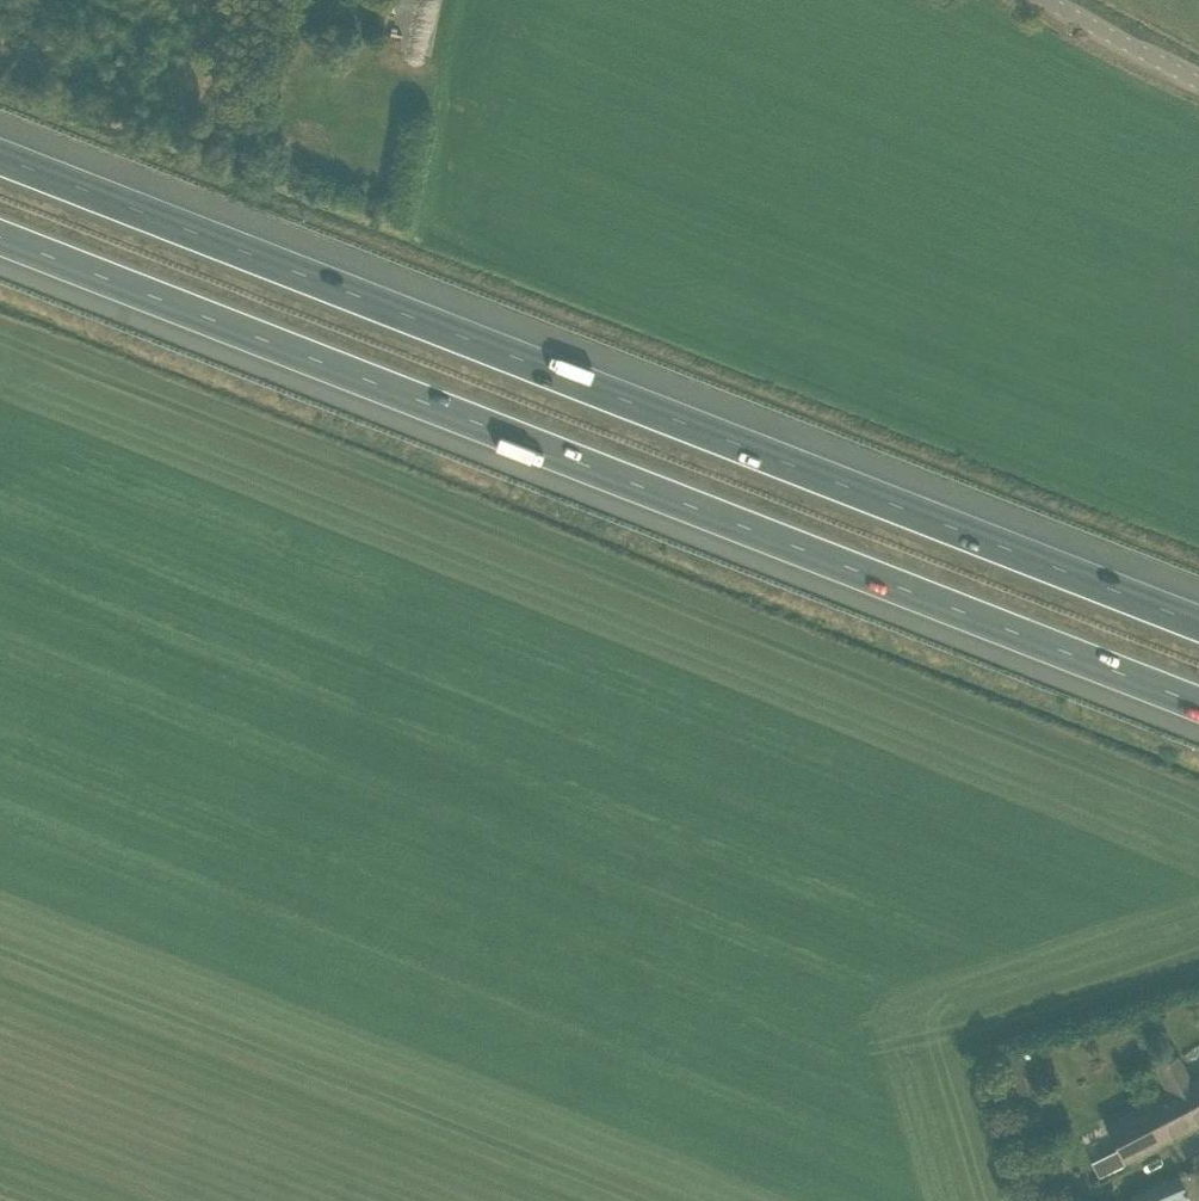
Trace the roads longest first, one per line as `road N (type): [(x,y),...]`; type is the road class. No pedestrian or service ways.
road 1 (motorway): [(1198,623),(0,153)]
road 2 (motorway): [(0,235),(1198,703)]
road 3 (unclassified): [(1198,75),(1056,0)]

